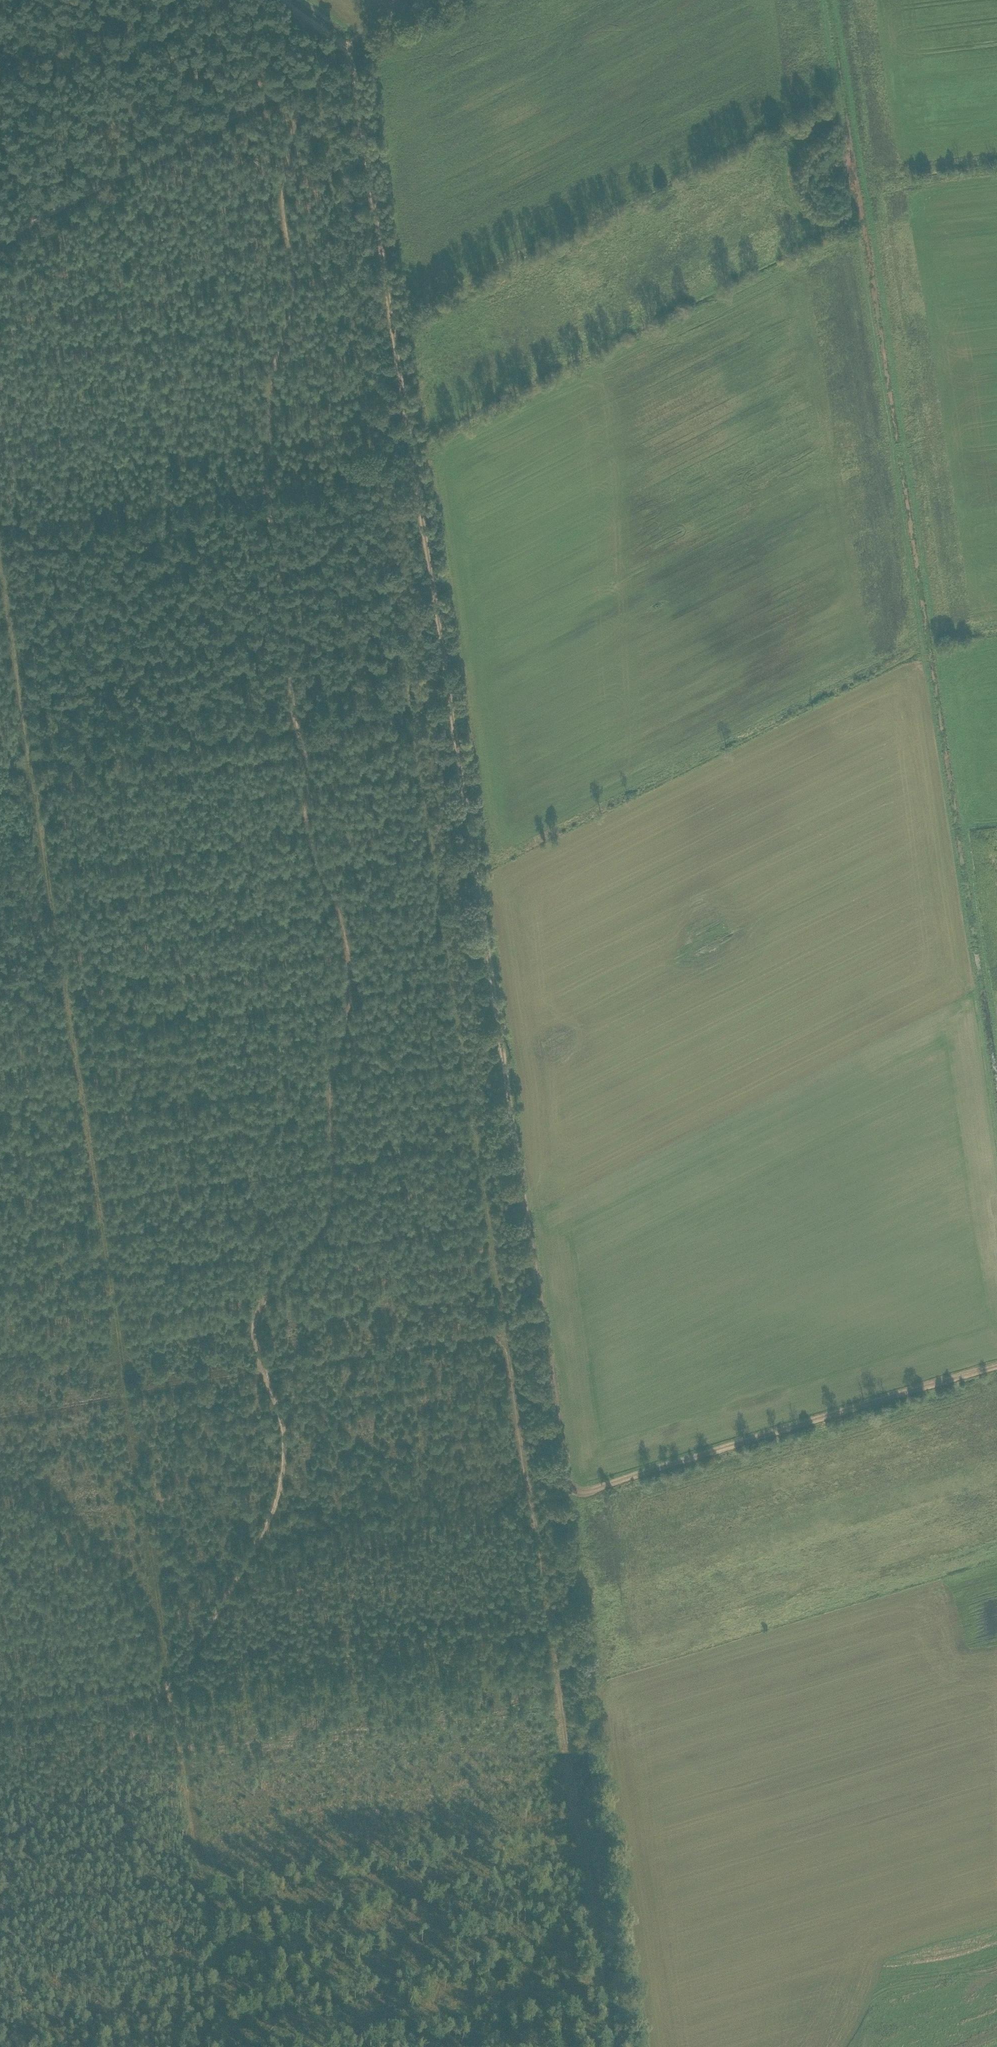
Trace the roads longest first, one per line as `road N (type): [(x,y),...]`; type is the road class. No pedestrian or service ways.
road 1 (track): [(575,1490),(562,1469),(355,70),(343,47)]
road 2 (track): [(508,1343),(316,73)]
road 3 (track): [(0,560),(170,1681)]
road 4 (track): [(266,1378),(285,1461),(266,1525),(170,1681),(17,1835),(0,1910)]
road 5 (track): [(0,1712),(551,1618)]
road 6 (track): [(996,1366),(575,1490)]
road 7 (track): [(551,1618),(615,2046)]
road 8 (track): [(412,704),(0,765)]
road 9 (track): [(0,240),(316,73)]
road 10 (track): [(0,1414),(263,1372)]
road 11 (track): [(508,1343),(496,1333),(455,1338),(277,1369),(266,1378)]
road 12 (track): [(37,19),(178,119),(181,144)]
road 13 (track): [(530,1486),(508,1343)]
road 14 (track): [(551,1618),(530,1486)]

